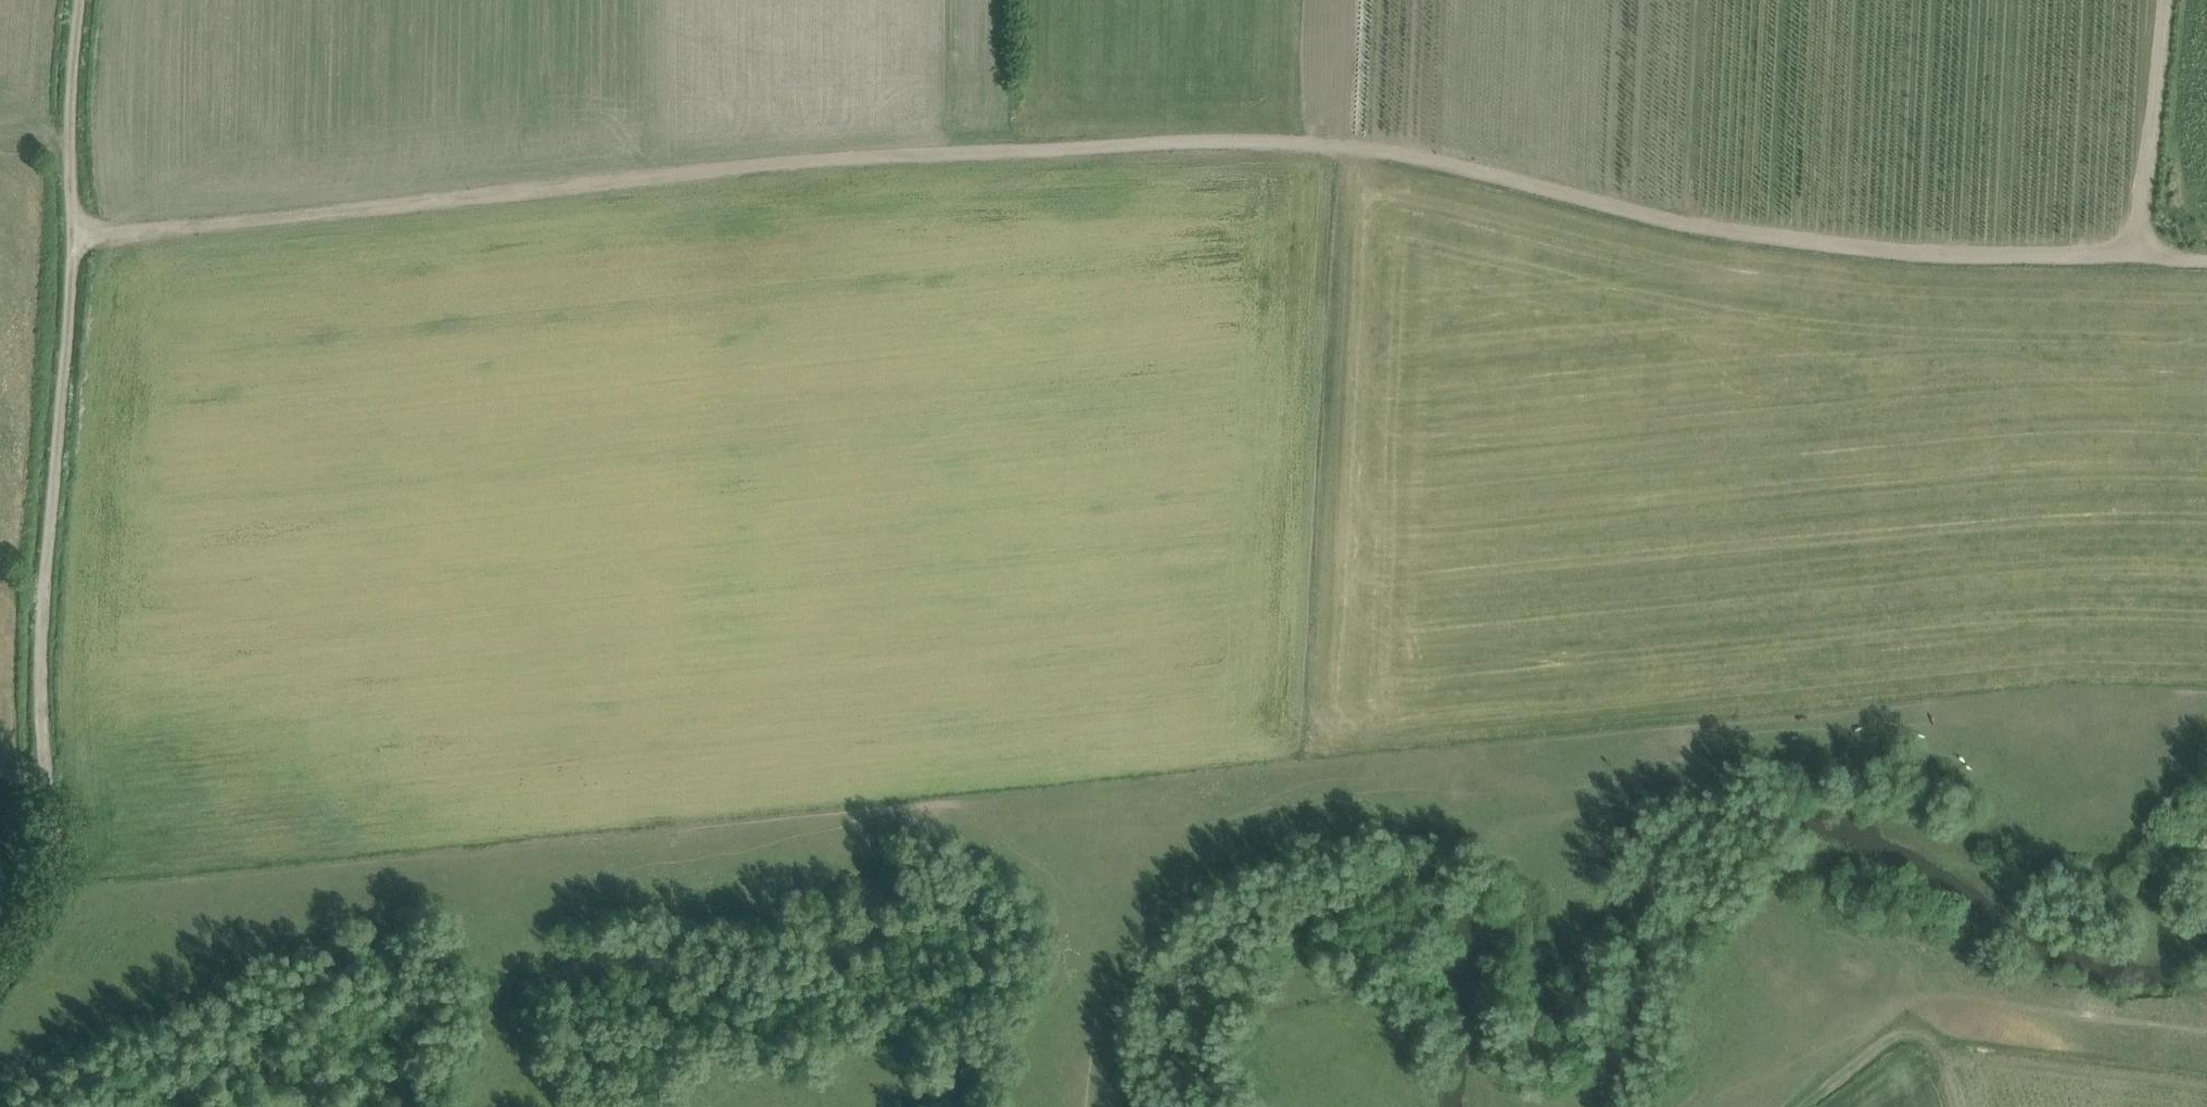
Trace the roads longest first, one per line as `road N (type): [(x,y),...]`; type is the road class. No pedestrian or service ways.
road 1 (track): [(2139,257),(1898,254),(1748,237),(1387,153),(1252,141),(751,162),(74,242)]
road 2 (track): [(0,973),(51,892),(57,867),(42,641),(74,242)]
road 3 (track): [(2139,257),(2166,0)]
road 4 (track): [(74,242),(68,114),(79,0)]
road 5 (track): [(1805,1106),(1900,1038),(1924,1042)]

